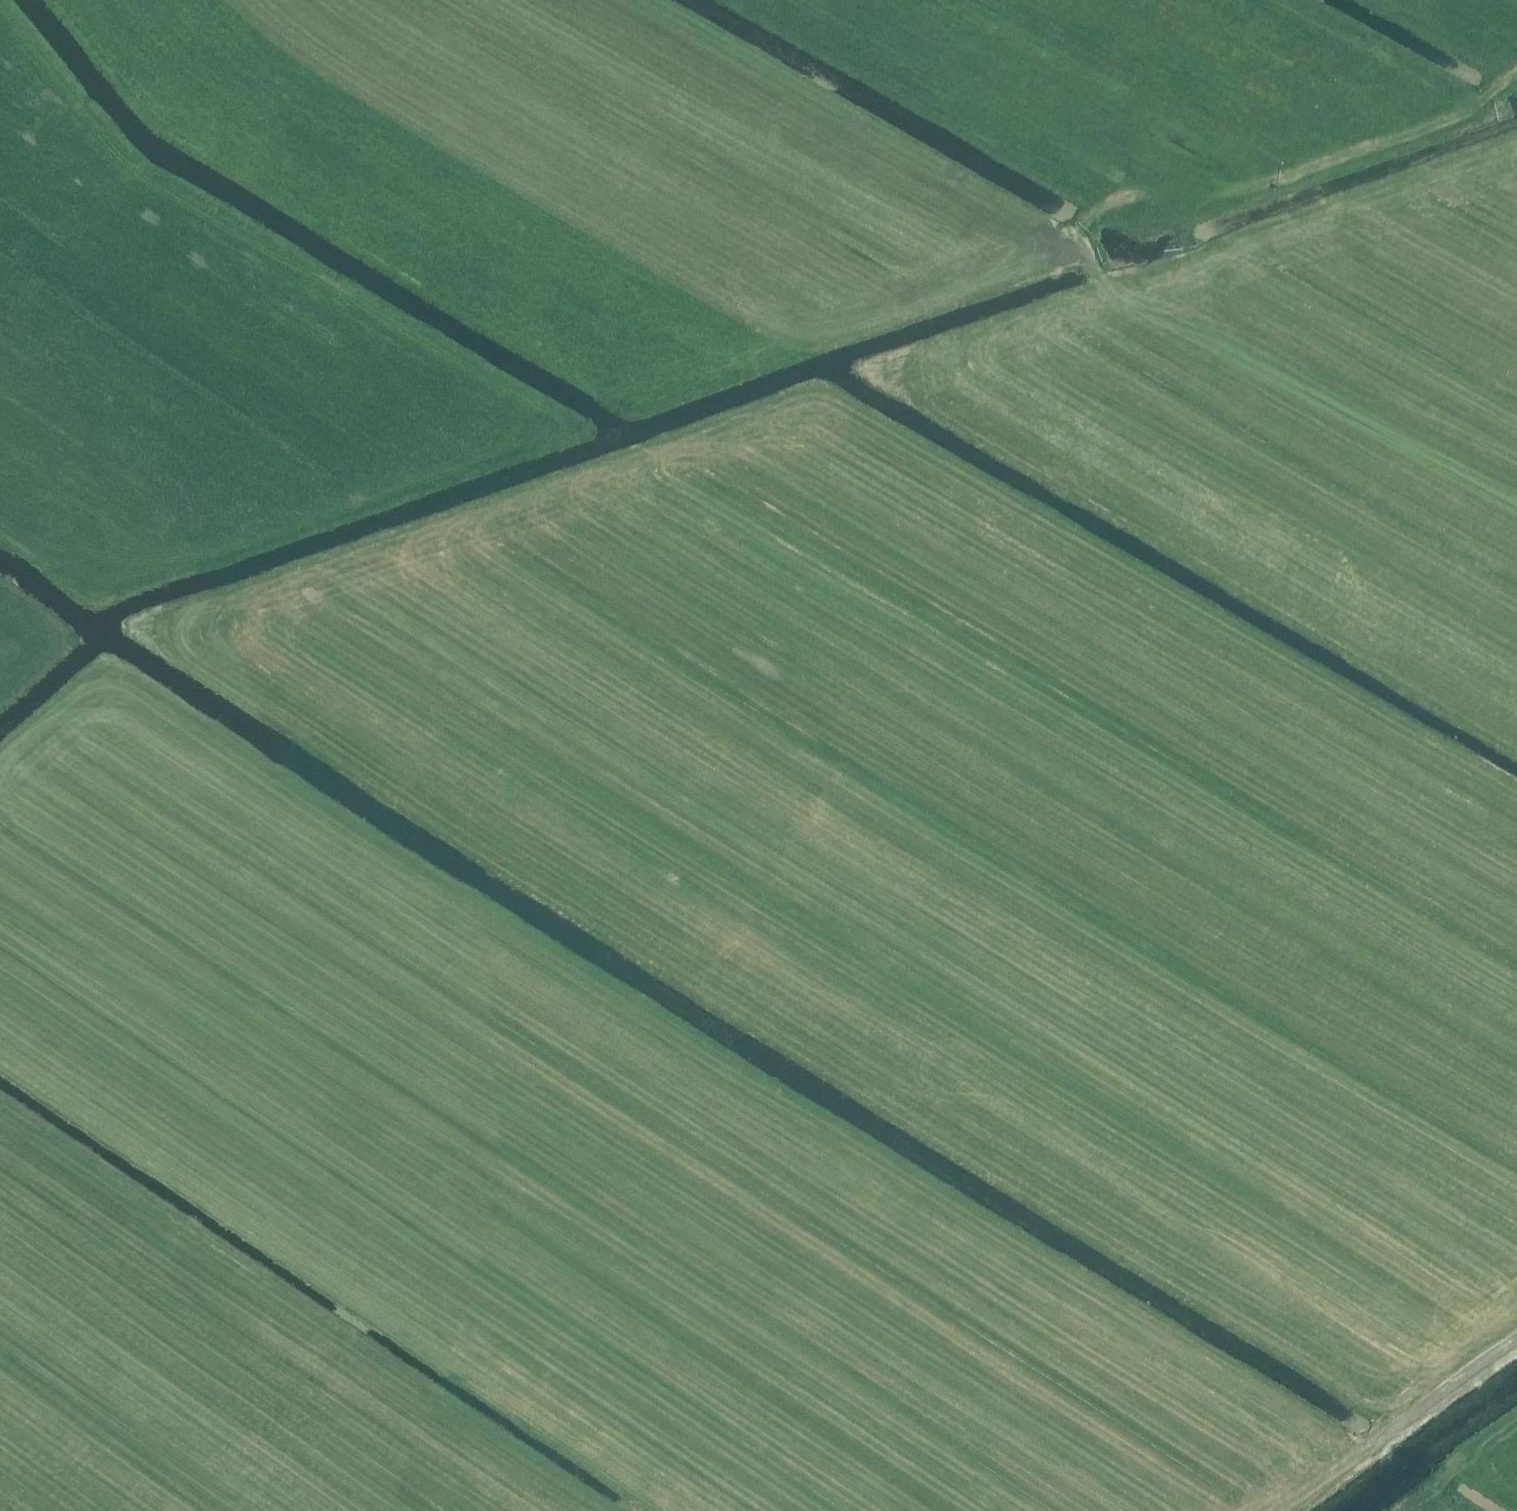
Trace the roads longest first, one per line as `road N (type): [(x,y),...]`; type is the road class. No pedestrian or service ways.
road 1 (track): [(1377,1447),(1516,1337)]

